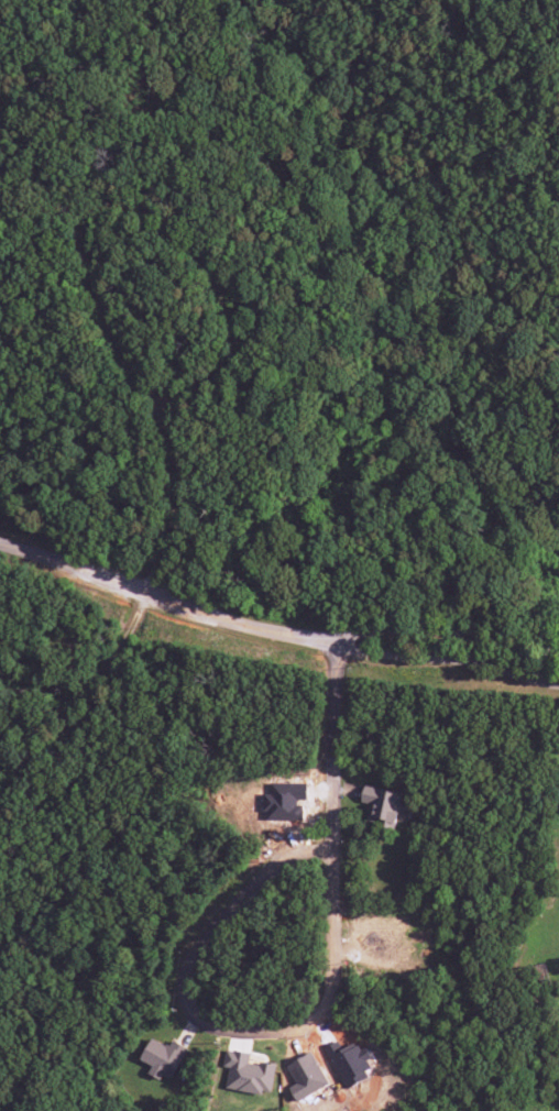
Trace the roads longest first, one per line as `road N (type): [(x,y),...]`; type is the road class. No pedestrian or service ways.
road 1 (residential): [(158,407),(229,367),(235,318),(168,219),(109,210),(86,228),(84,248),(119,344),(182,463),(182,506),(151,597)]
road 2 (residential): [(327,1018),(339,976),(337,851),(294,859),(262,882),(206,946),(190,981),(198,1020),(220,1030),(299,1032),(327,1018)]
road 3 (residential): [(0,547),(220,622),(338,647)]
road 4 (residential): [(0,825),(51,728),(133,636),(151,597)]
road 5 (residential): [(338,647),(558,688)]
road 6 (residential): [(558,652),(425,634),(338,647)]
road 7 (residential): [(337,851),(338,647)]

